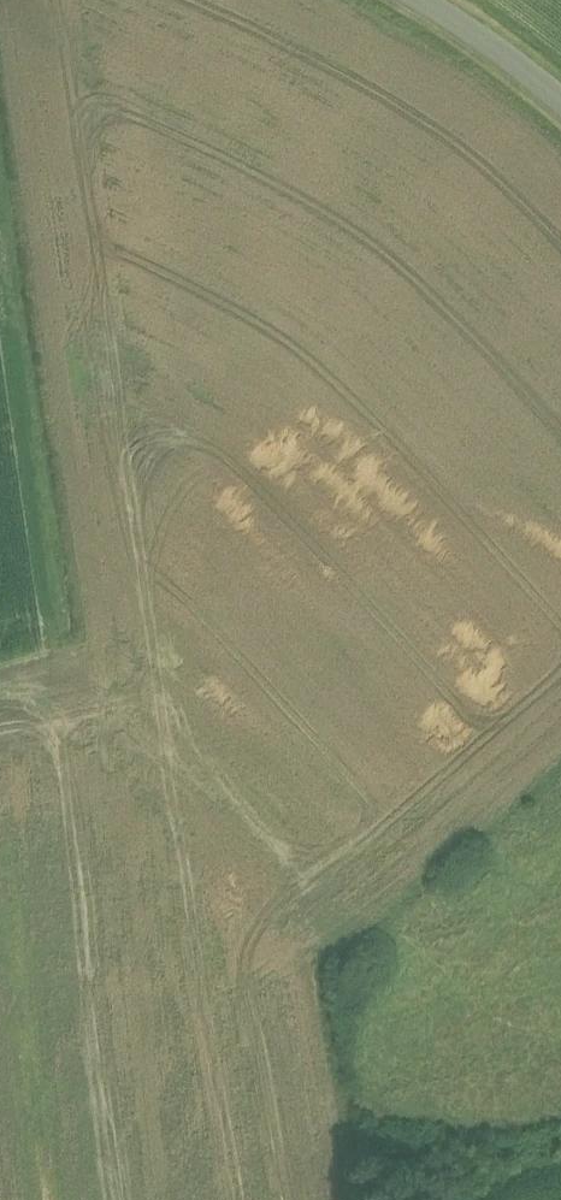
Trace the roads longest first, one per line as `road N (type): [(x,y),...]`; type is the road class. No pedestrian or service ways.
road 1 (unclassified): [(431,0),(506,48),(560,97)]

